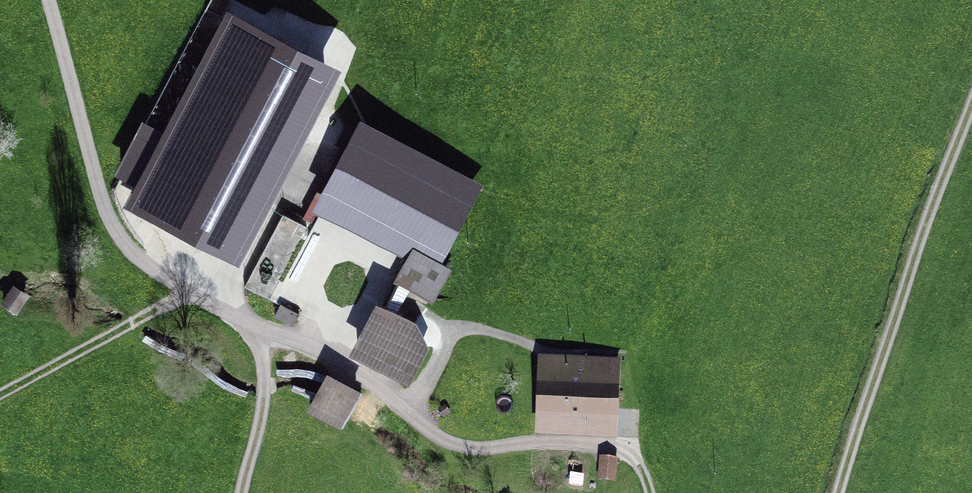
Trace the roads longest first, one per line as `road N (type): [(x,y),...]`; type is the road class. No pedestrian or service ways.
road 1 (unclassified): [(48,0),(106,205),(127,242),(189,297),(238,316),(261,358),(269,406),(244,492)]
road 2 (track): [(655,492),(637,462),(615,450),(460,449),(381,394),(238,316)]
road 3 (unclassified): [(971,131),(842,492)]

